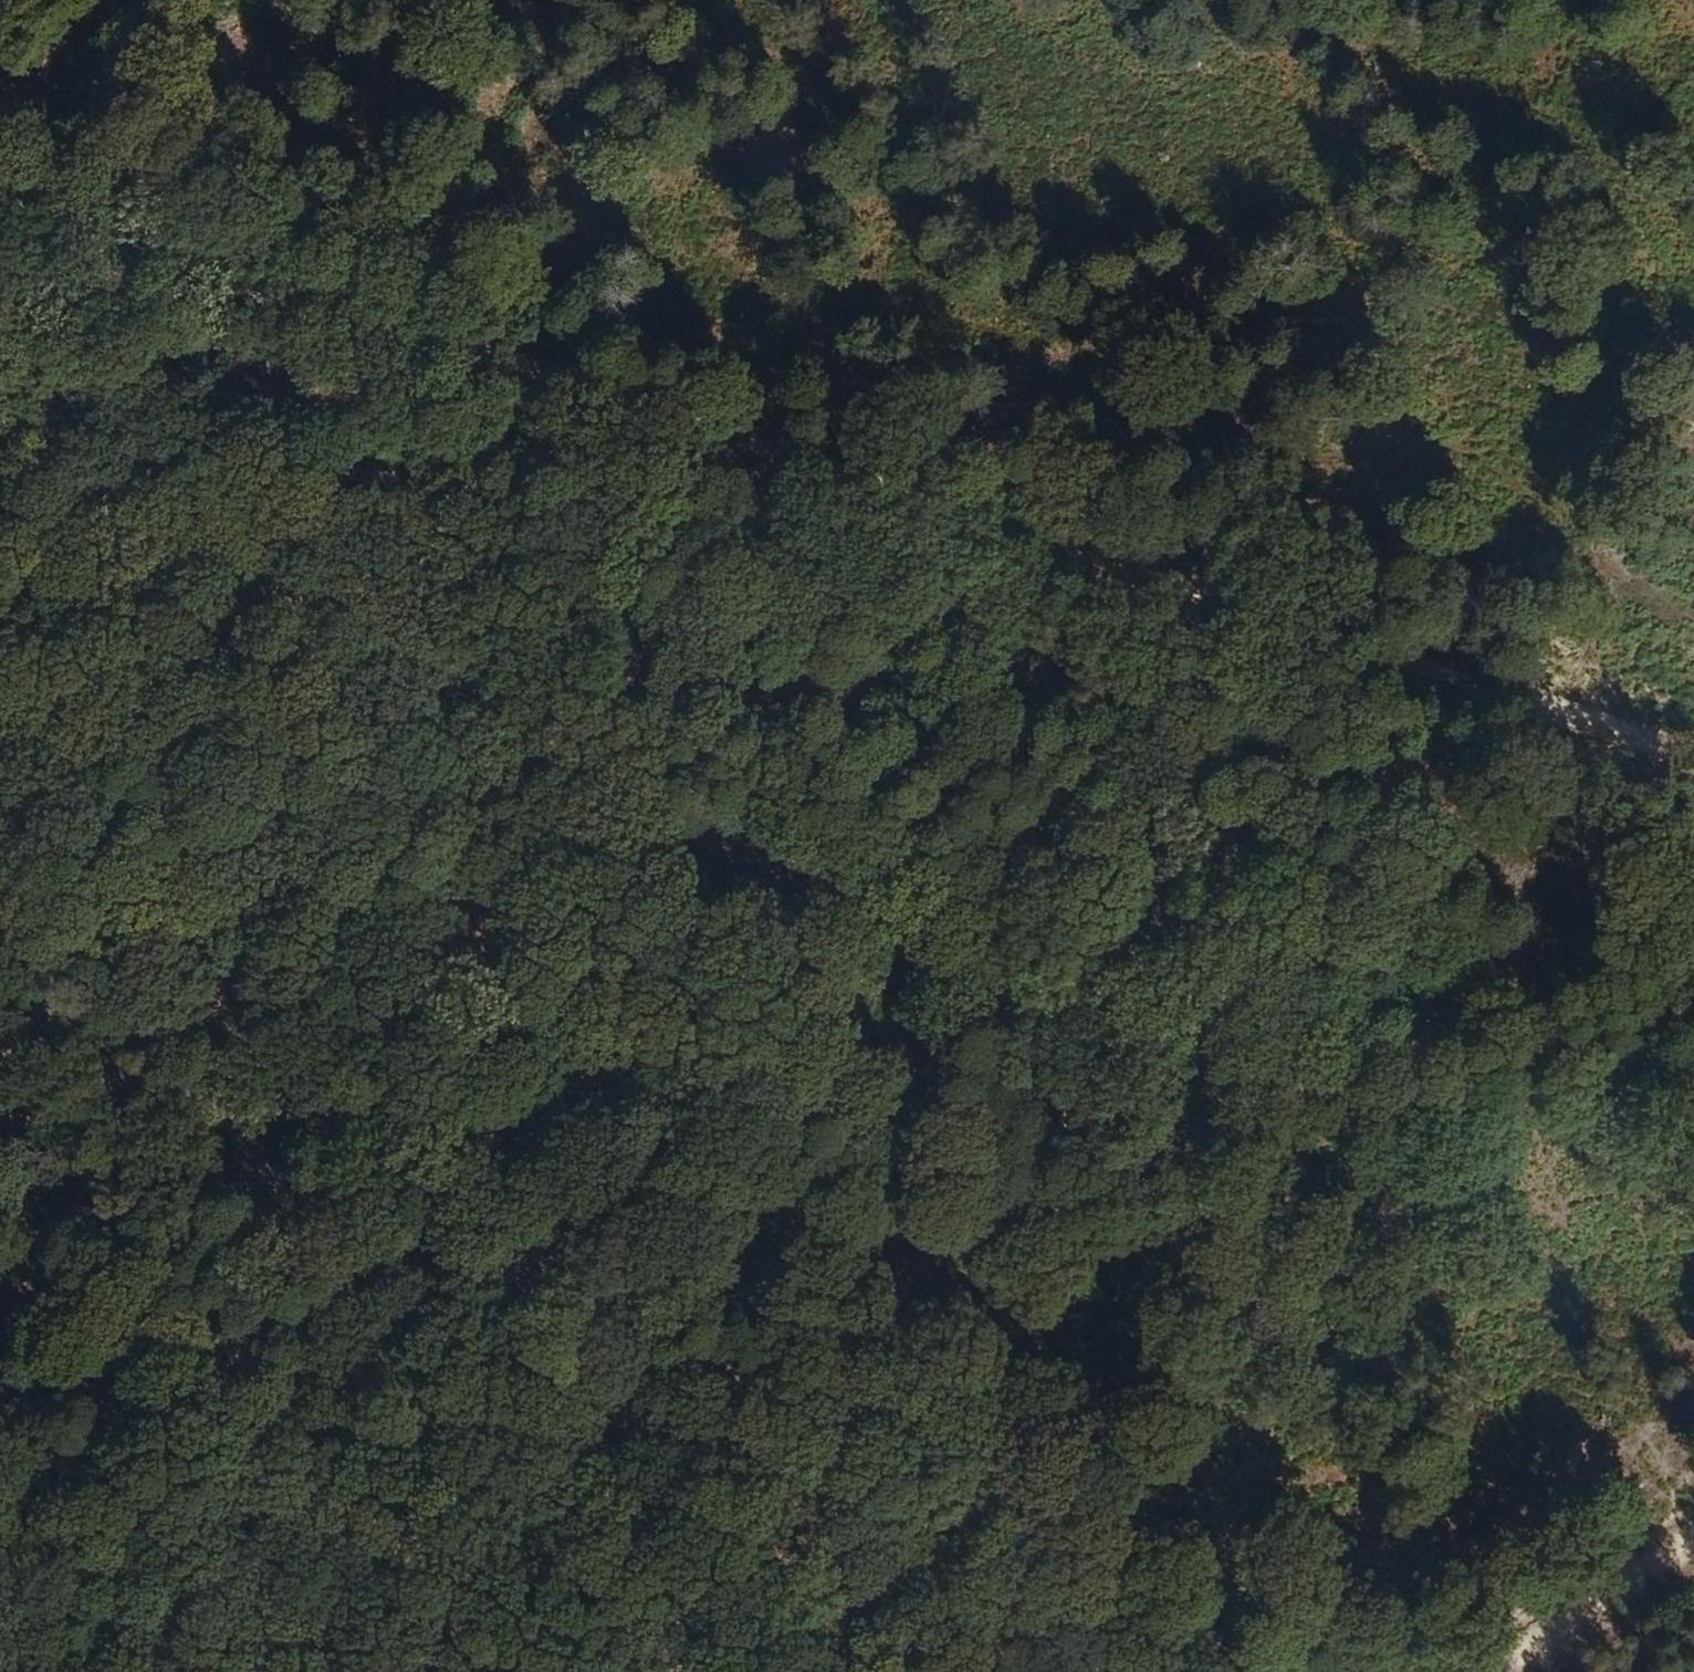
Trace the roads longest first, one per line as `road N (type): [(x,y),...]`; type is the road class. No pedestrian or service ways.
road 1 (track): [(1693,1519),(1466,1671)]

